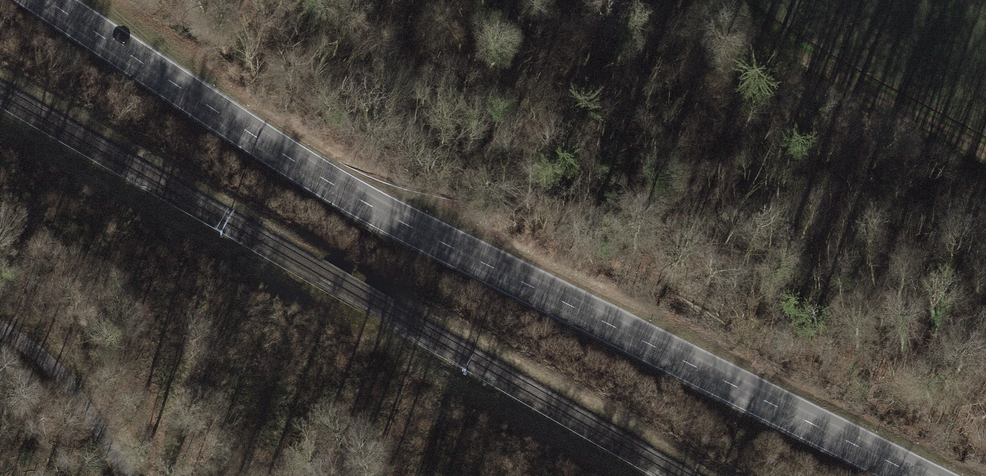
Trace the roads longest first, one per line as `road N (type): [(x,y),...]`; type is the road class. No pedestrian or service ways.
road 1 (primary): [(45,0),(379,210),(917,475)]
road 2 (track): [(719,0),(826,72),(985,154)]
road 3 (track): [(0,332),(56,367),(131,475)]

